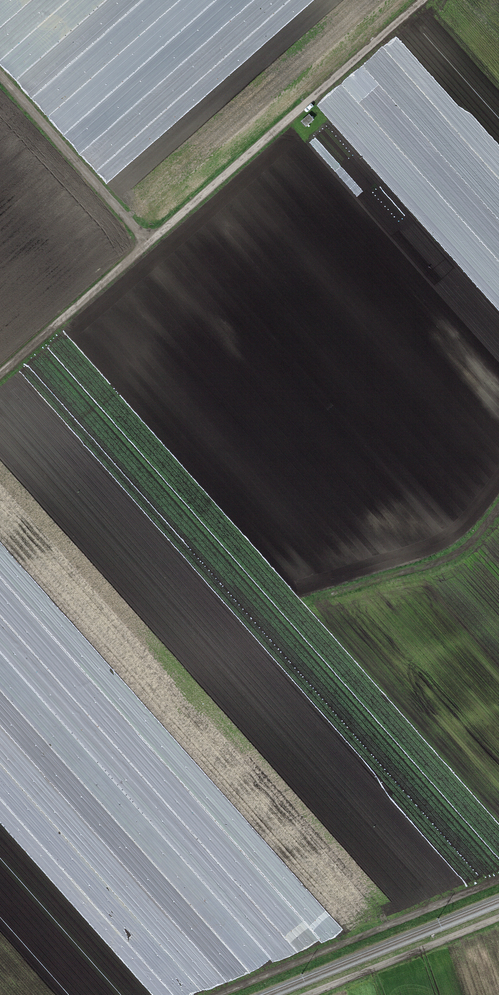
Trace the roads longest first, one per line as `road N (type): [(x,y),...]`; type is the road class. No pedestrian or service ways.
road 1 (track): [(0,376),(425,0)]
road 2 (track): [(221,994),(498,881)]
road 3 (track): [(148,244),(0,72)]
road 4 (track): [(309,994),(498,918)]

